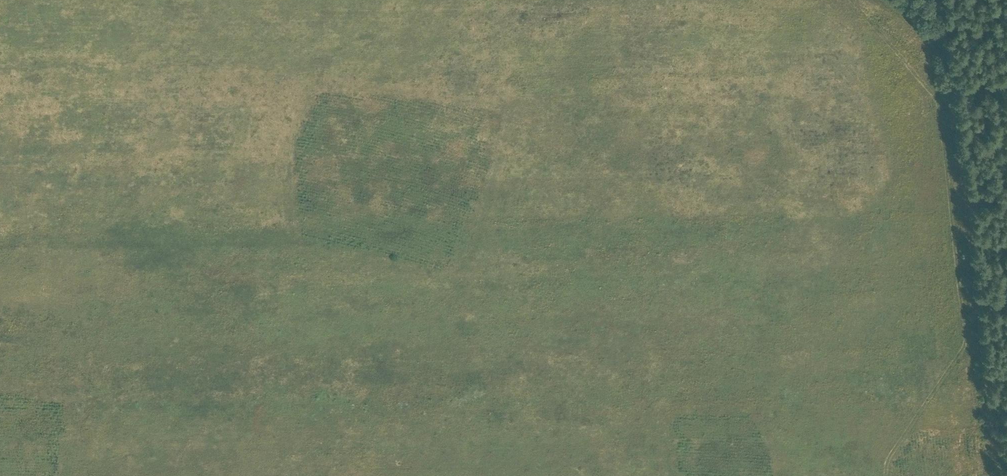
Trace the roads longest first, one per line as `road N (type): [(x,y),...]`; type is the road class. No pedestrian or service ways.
road 1 (track): [(887,475),(893,454),(967,337),(938,101),(851,0)]

